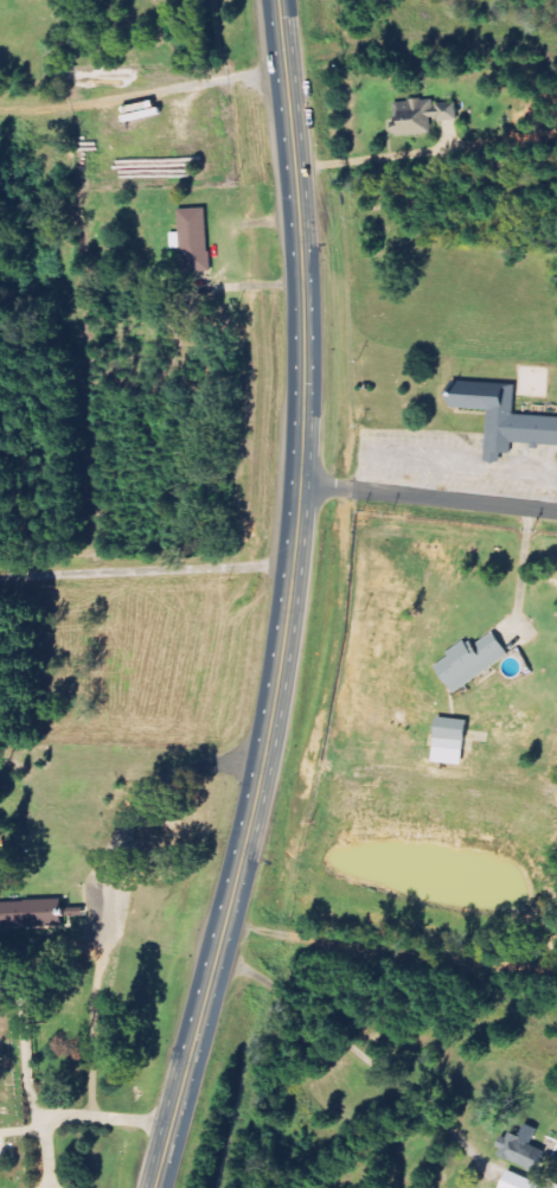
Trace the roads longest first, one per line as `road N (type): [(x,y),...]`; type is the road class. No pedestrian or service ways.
road 1 (primary): [(154,1187),(251,820),(281,669),(302,480)]
road 2 (primary): [(302,480),(302,249),(278,0)]
road 3 (residential): [(302,480),(556,509)]

